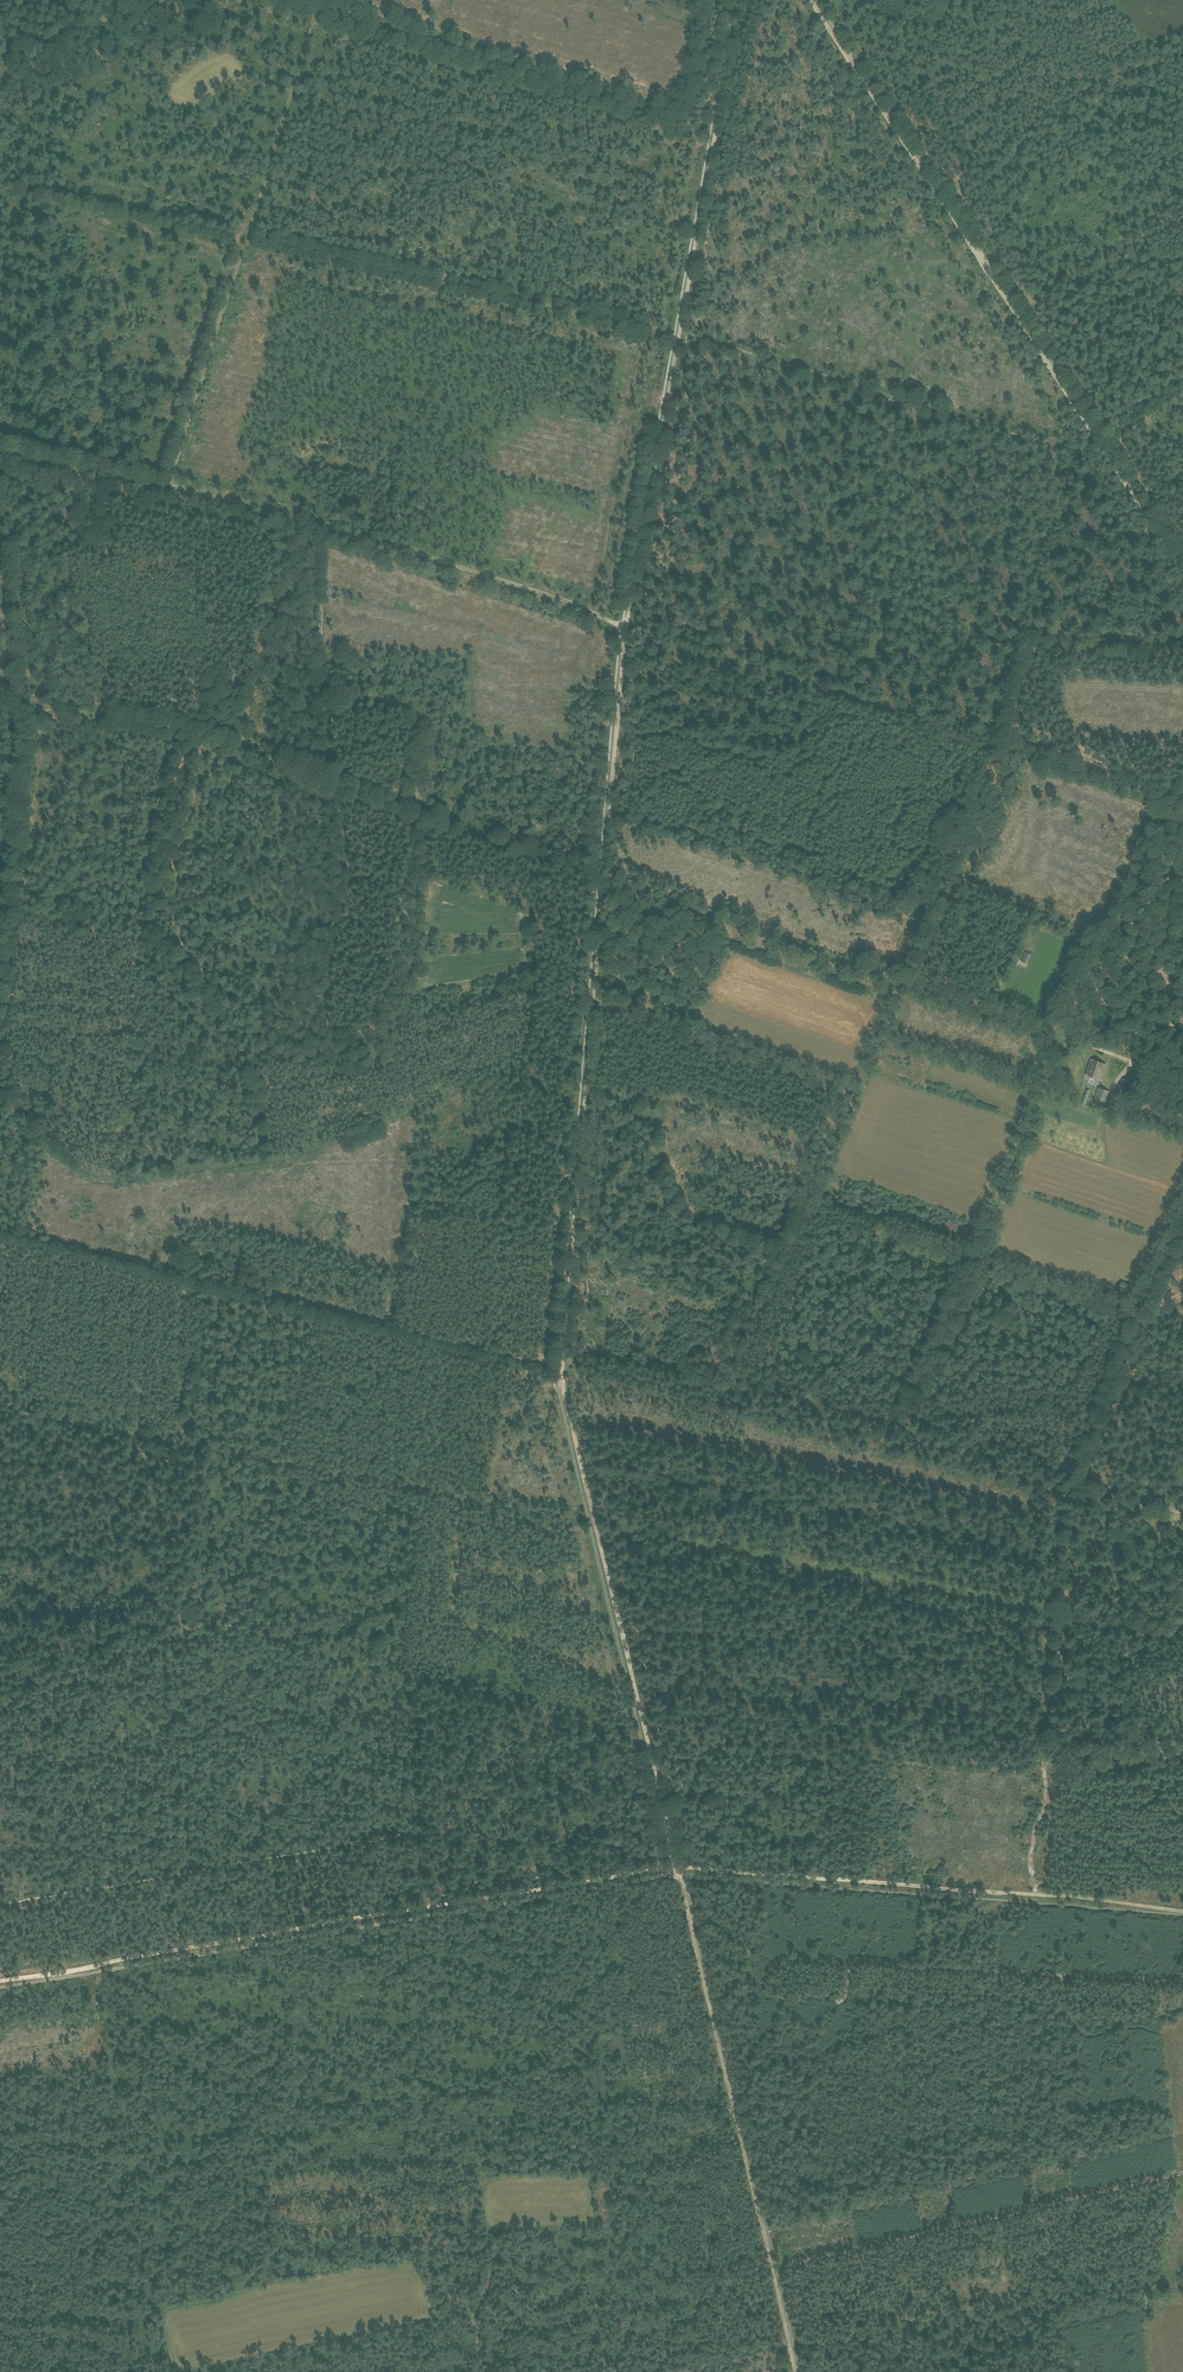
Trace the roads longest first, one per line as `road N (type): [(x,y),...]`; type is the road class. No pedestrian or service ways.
road 1 (track): [(1182,797),(1001,742),(902,981),(197,731),(0,699)]
road 2 (track): [(562,1376),(625,631),(739,0)]
road 3 (track): [(626,628),(477,572),(171,485),(323,1)]
road 4 (track): [(0,1982),(678,1867)]
road 5 (track): [(1182,568),(815,0)]
road 6 (track): [(715,0),(594,612)]
road 7 (track): [(0,1233),(562,1376)]
road 8 (track): [(793,2371),(678,1867)]
road 9 (track): [(678,1867),(1182,1910)]
road 10 (track): [(1182,2177),(773,2274)]
road 11 (track): [(0,1076),(20,702)]
road 12 (track): [(678,1867),(595,1523)]
road 13 (track): [(1182,1079),(902,981)]
road 14 (track): [(1181,799),(1070,1038)]
road 15 (track): [(0,450),(171,485)]
road 16 (track): [(595,1523),(562,1376)]

